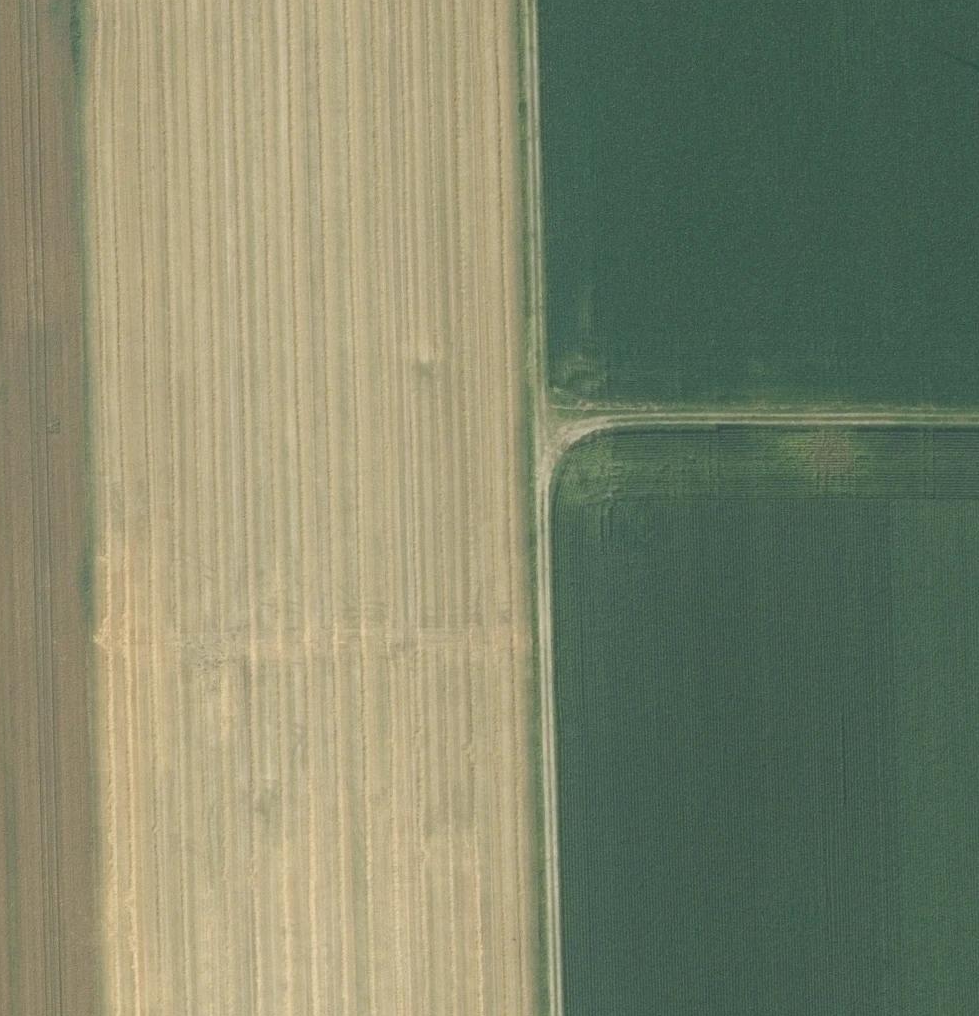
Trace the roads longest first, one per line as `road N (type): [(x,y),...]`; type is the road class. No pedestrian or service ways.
road 1 (track): [(562,1015),(537,0)]
road 2 (track): [(548,410),(978,403)]

